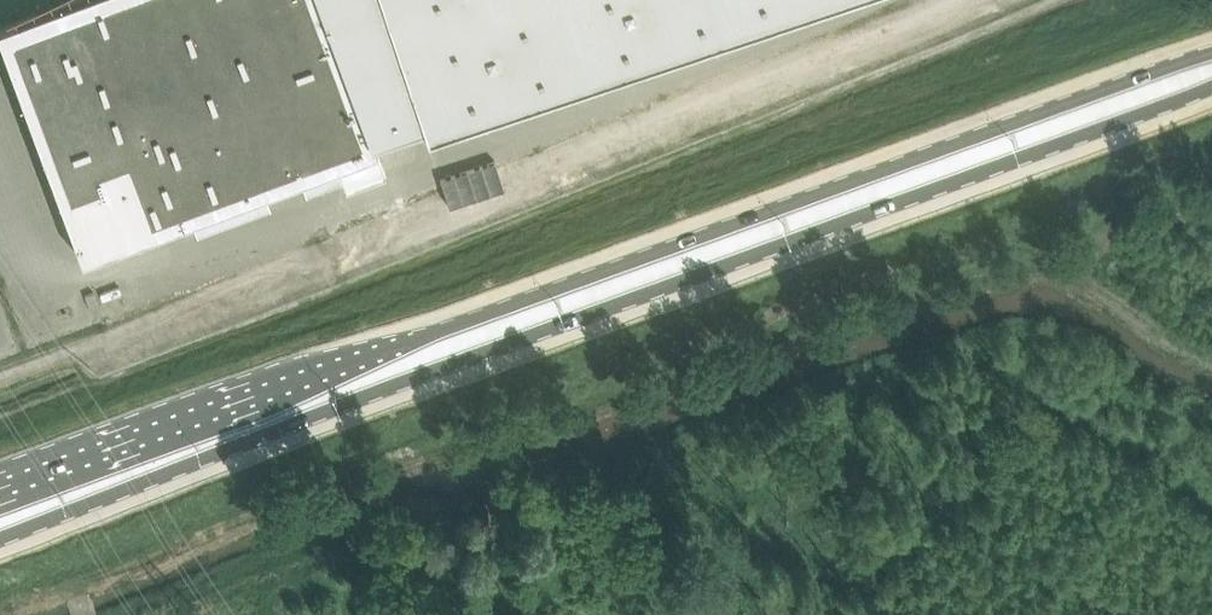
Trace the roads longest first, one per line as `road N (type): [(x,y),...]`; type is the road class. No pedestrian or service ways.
road 1 (primary): [(0,538),(1211,85)]
road 2 (primary): [(1211,58),(0,494)]

